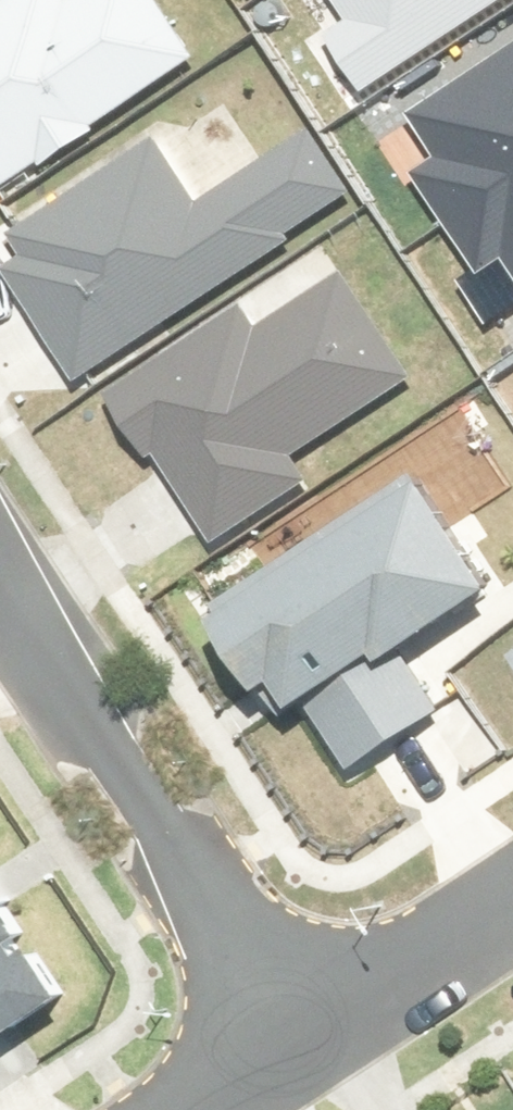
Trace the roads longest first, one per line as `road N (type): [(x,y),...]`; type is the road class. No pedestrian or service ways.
road 1 (residential): [(0,582),(295,1040)]
road 2 (residential): [(295,1040),(512,896)]
road 3 (residential): [(192,1109),(295,1040)]

